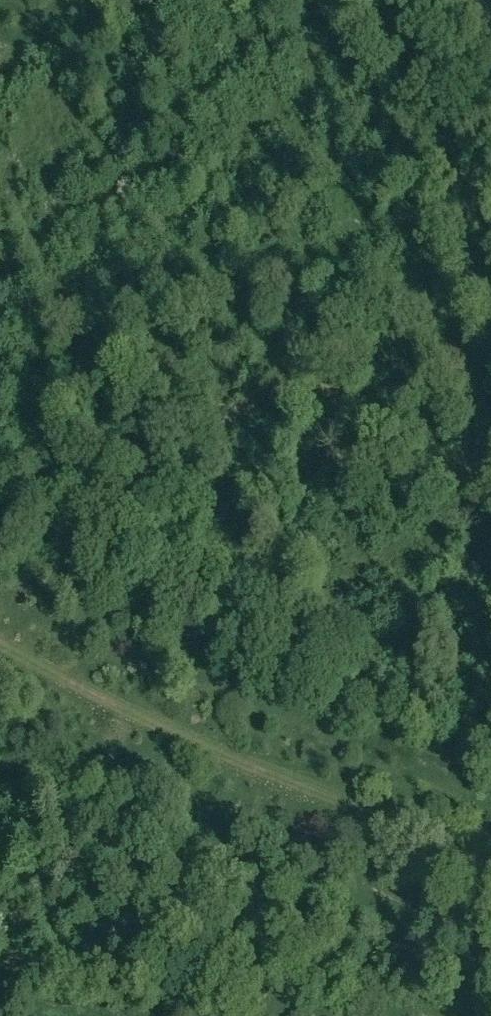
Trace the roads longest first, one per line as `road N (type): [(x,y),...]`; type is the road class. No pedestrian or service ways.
road 1 (track): [(490,867),(39,671),(0,646)]
road 2 (track): [(345,0),(490,75)]

